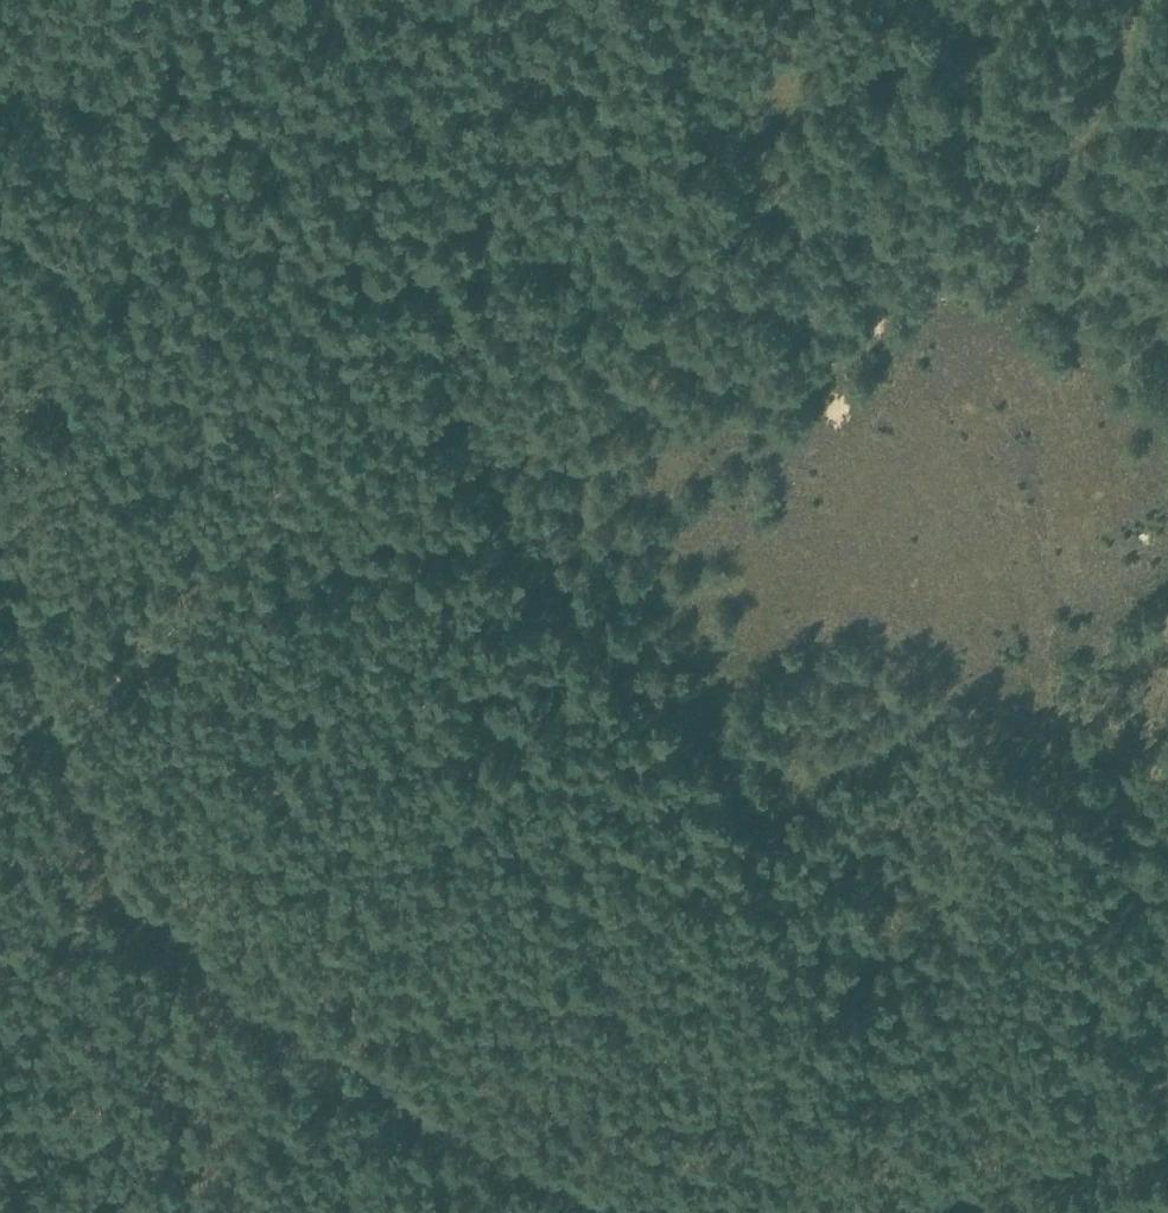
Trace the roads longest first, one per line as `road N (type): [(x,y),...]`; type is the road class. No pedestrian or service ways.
road 1 (track): [(859,1212),(1167,1128)]

